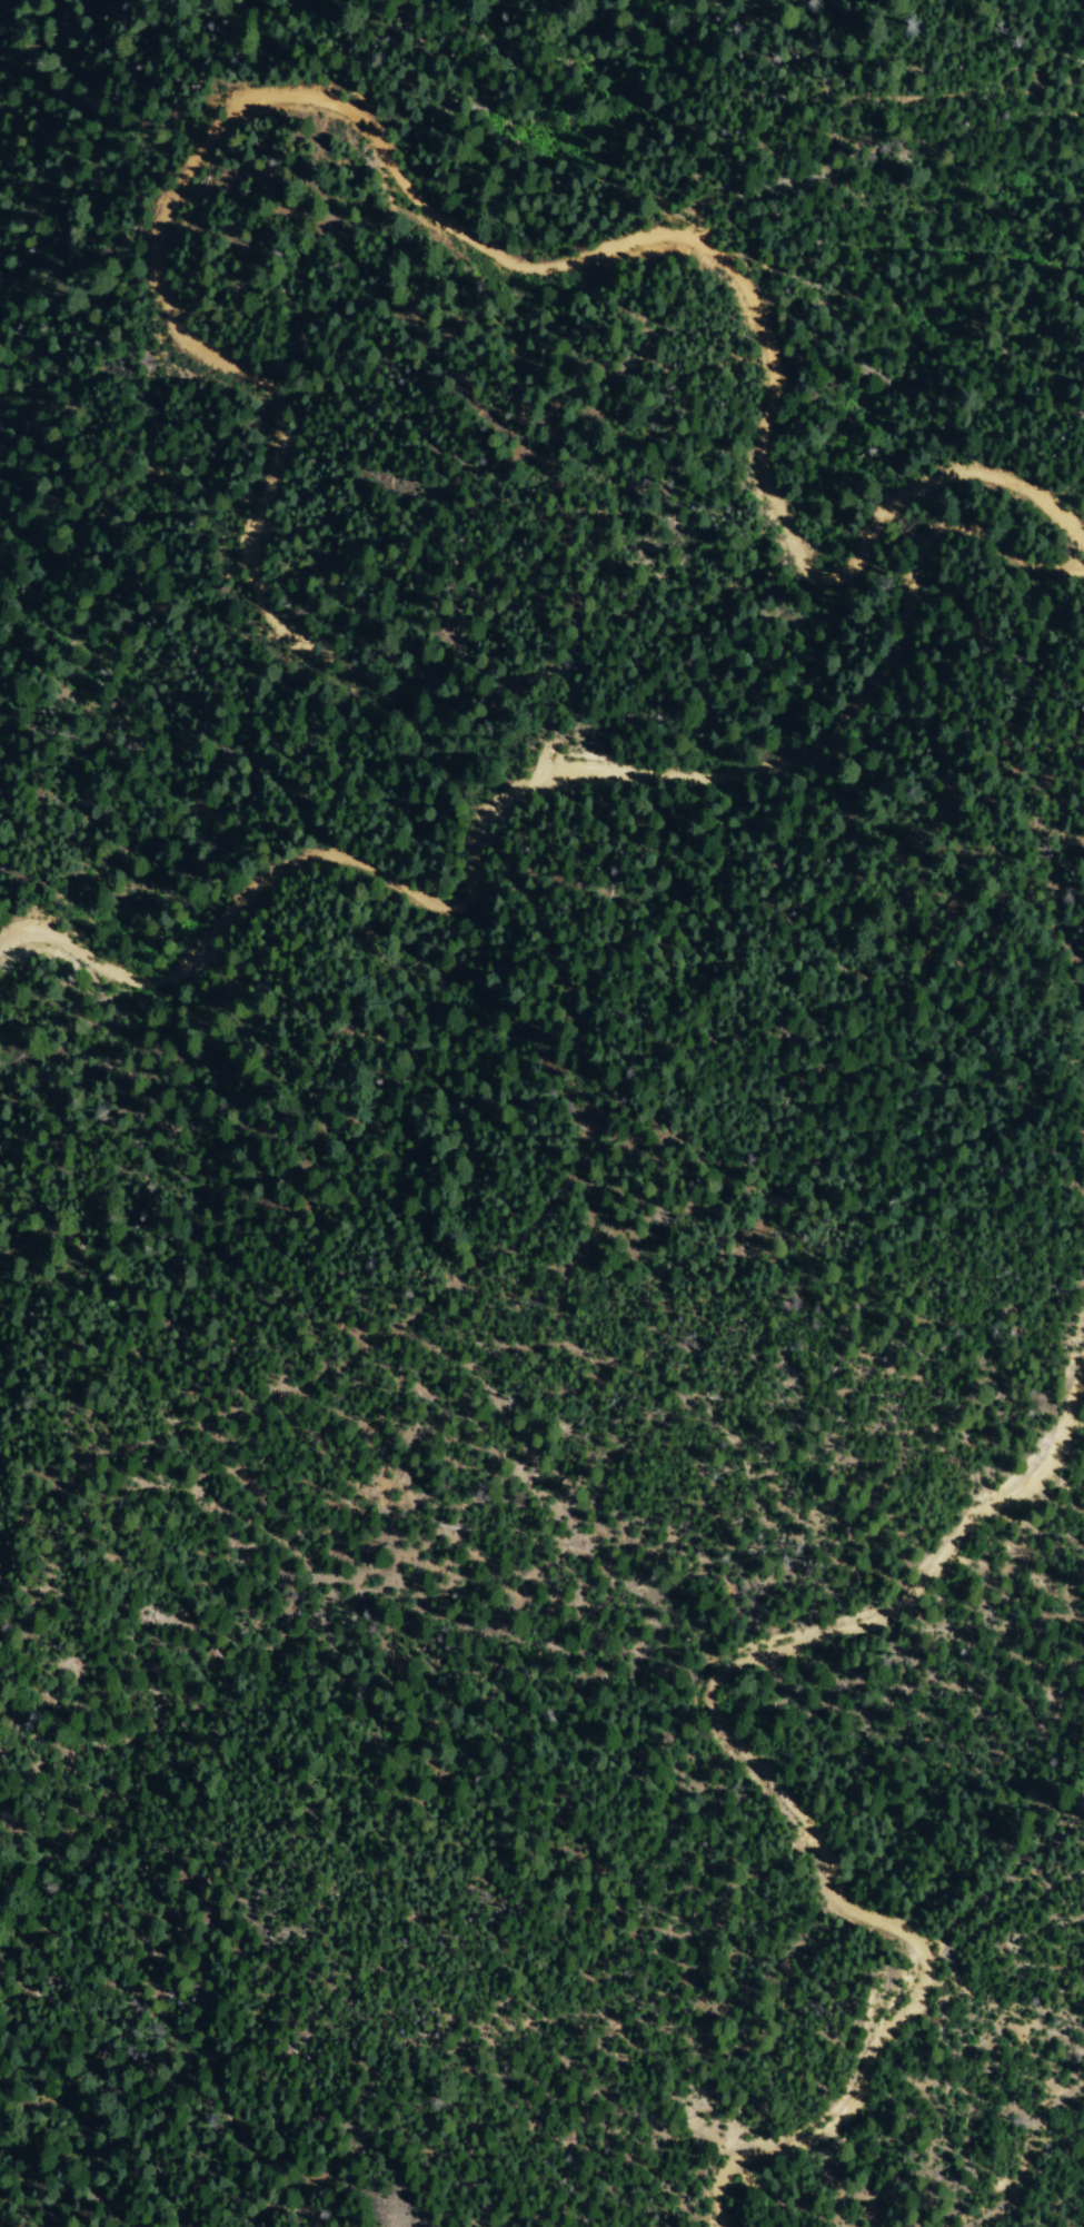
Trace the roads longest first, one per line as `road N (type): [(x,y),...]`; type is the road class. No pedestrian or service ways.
road 1 (track): [(0,1574),(40,1531),(410,1325),(521,1201),(521,1028),(478,915),(478,853),(608,804),(732,829),(812,766),(862,673),(954,649),(1060,649),(1083,658)]
road 2 (track): [(0,1016),(182,990),(306,910),(478,915)]
road 3 (track): [(1083,2081),(956,2226)]

